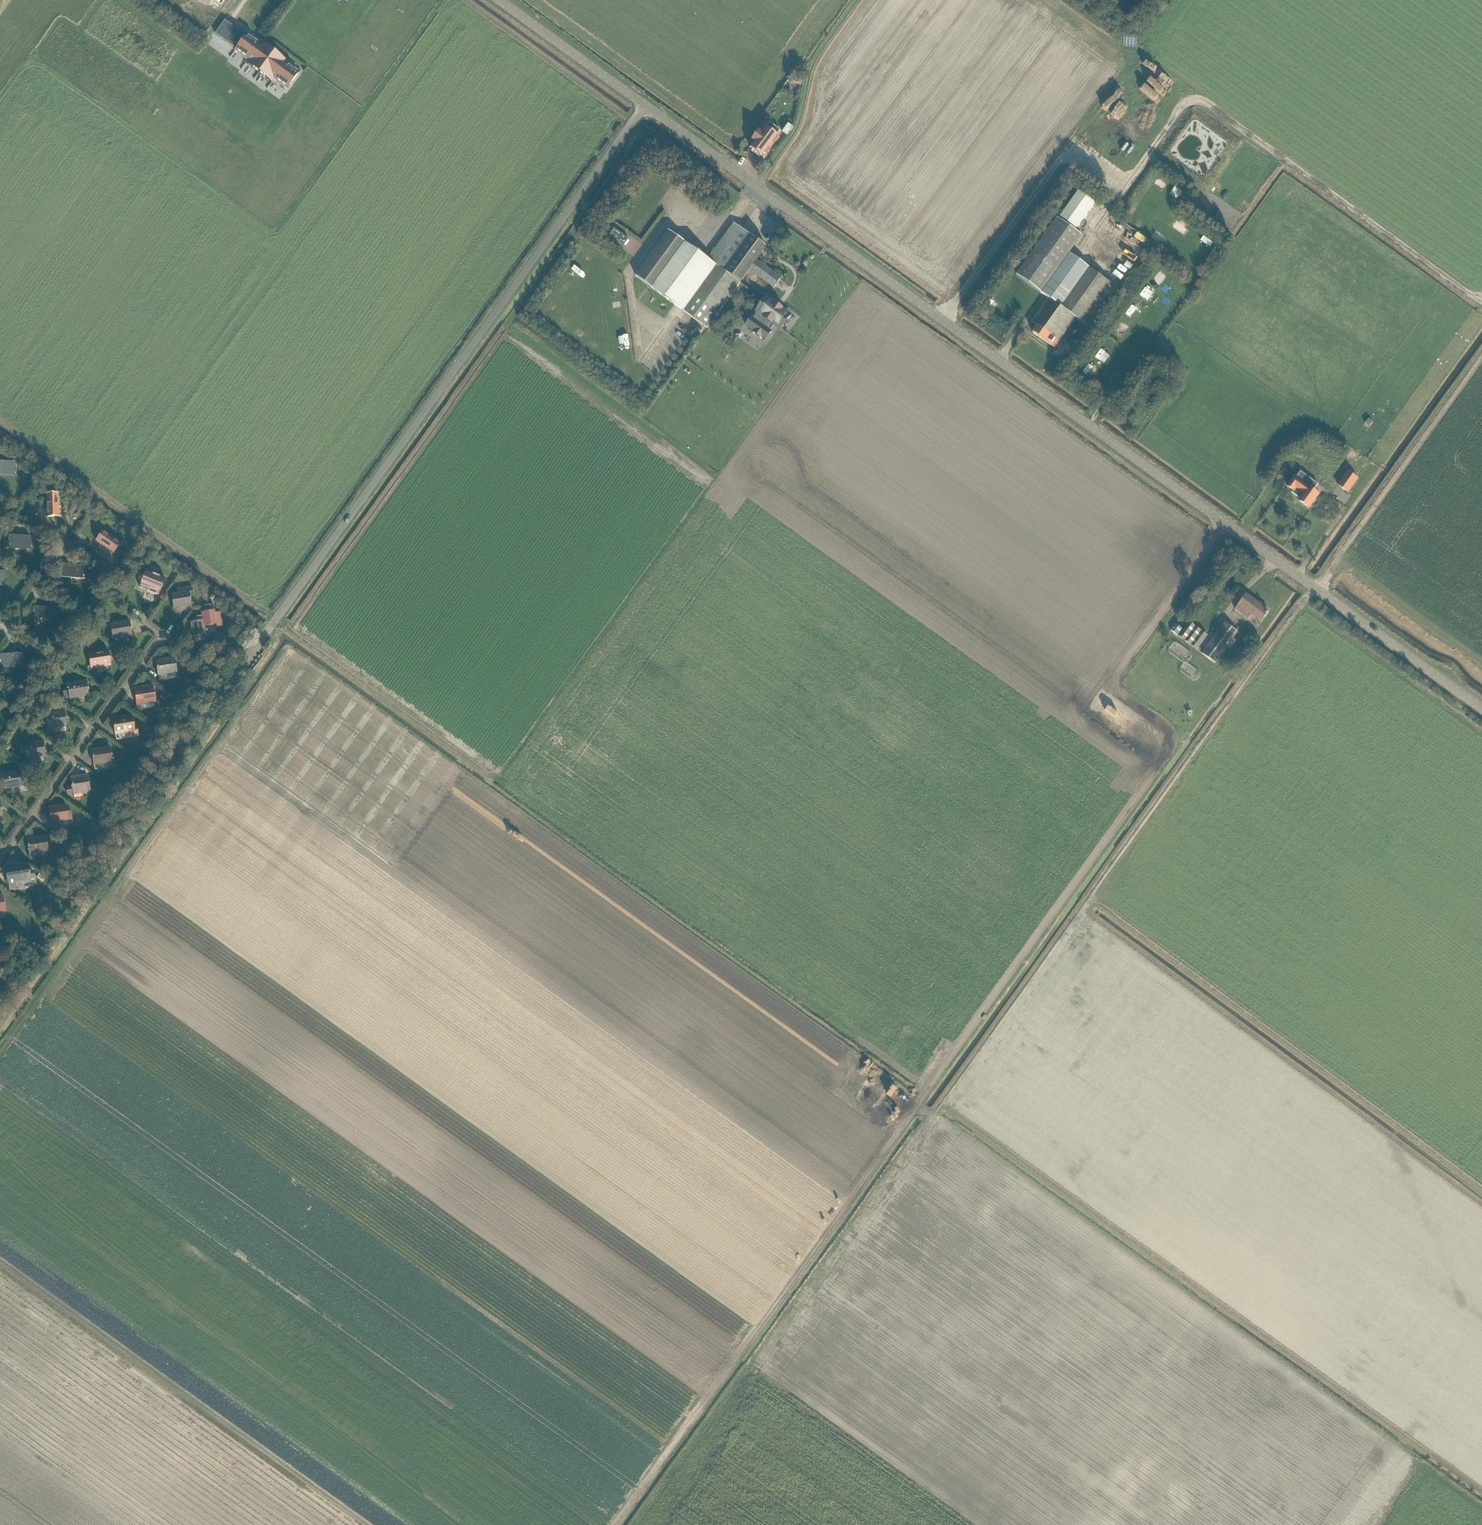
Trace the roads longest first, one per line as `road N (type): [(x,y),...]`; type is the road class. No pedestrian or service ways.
road 1 (unclassified): [(1481,710),(645,105)]
road 2 (unclassified): [(268,629),(645,105)]
road 3 (track): [(1088,899),(1313,588)]
road 4 (unclassified): [(645,105),(500,0)]

